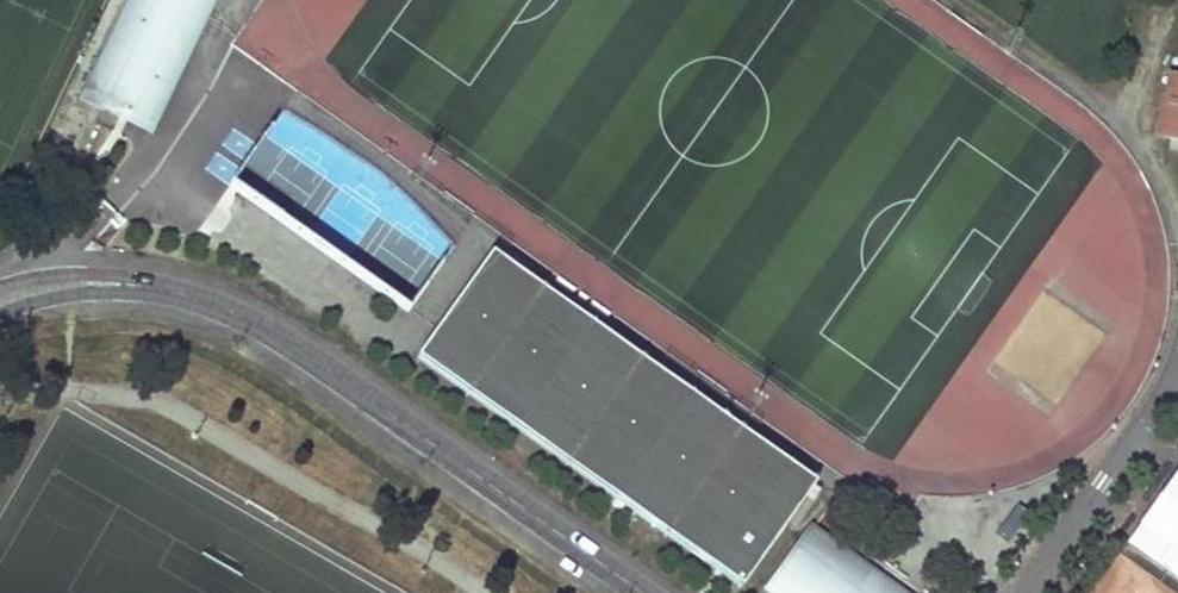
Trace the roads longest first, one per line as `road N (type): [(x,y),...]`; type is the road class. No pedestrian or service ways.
road 1 (tertiary): [(643,592),(287,342),(190,297)]
road 2 (tertiary): [(190,297),(133,276),(58,275),(0,288)]
road 3 (tertiary): [(0,312),(70,293),(190,297)]

